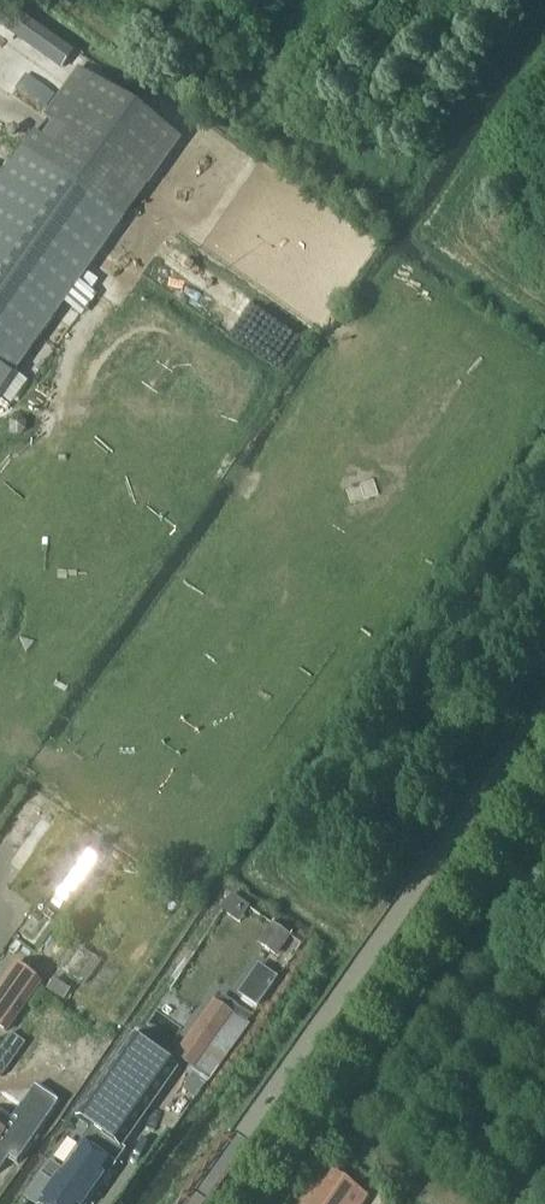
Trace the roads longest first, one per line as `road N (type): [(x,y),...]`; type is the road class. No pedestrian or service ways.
road 1 (track): [(544,461),(285,845),(390,923)]
road 2 (track): [(544,76),(437,232),(544,309)]

